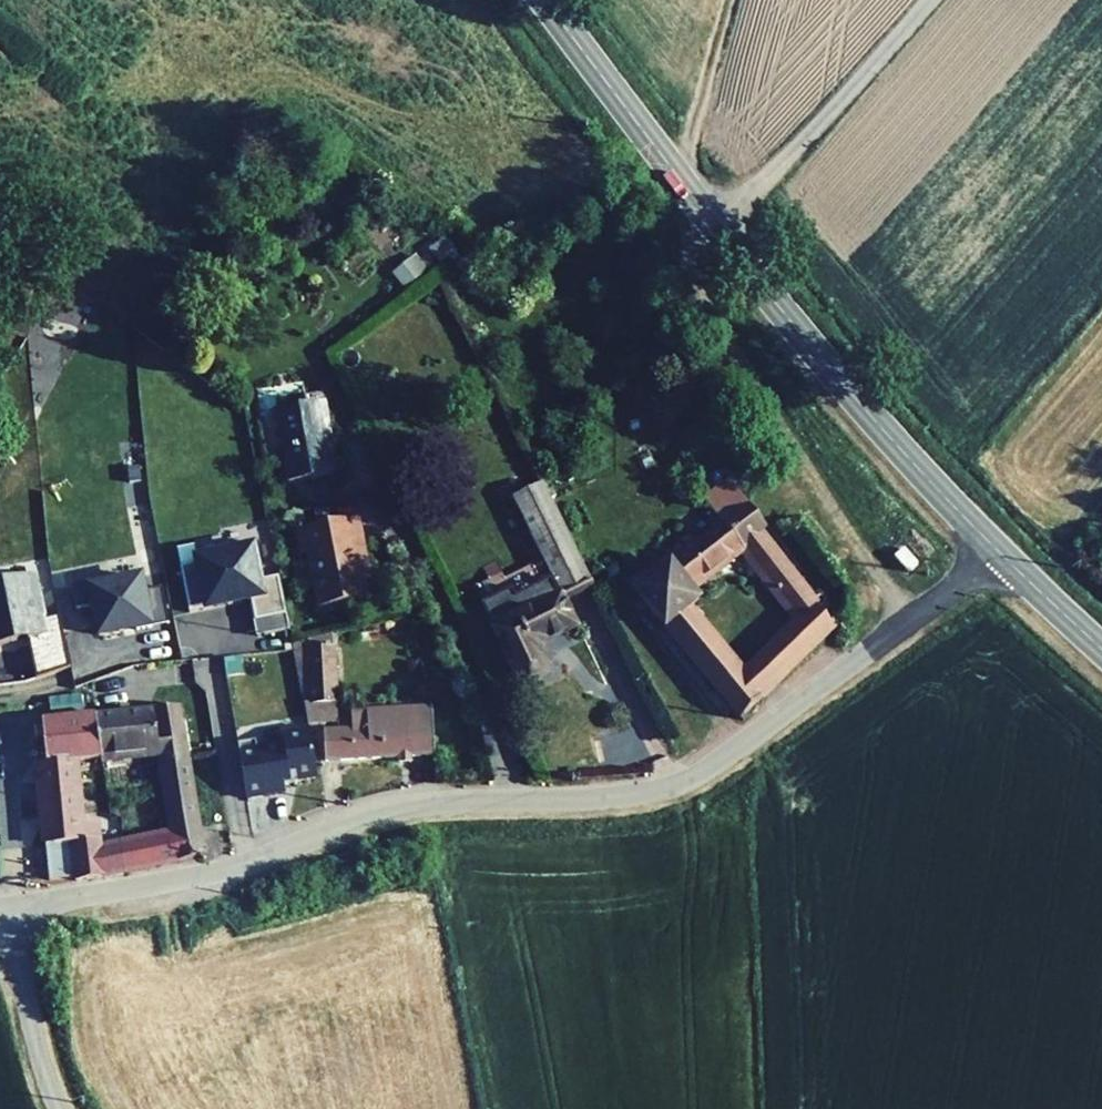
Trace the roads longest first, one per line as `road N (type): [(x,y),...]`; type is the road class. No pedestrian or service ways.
road 1 (residential): [(12,908),(220,871),(390,810),(620,796),(680,783),(1001,555)]
road 2 (secondary): [(543,0),(805,342),(1001,555)]
road 3 (track): [(925,0),(720,232)]
road 4 (residential): [(12,908),(39,1060),(58,1108)]
road 5 (track): [(679,179),(731,0)]
road 6 (secondary): [(1001,555),(1101,650)]

